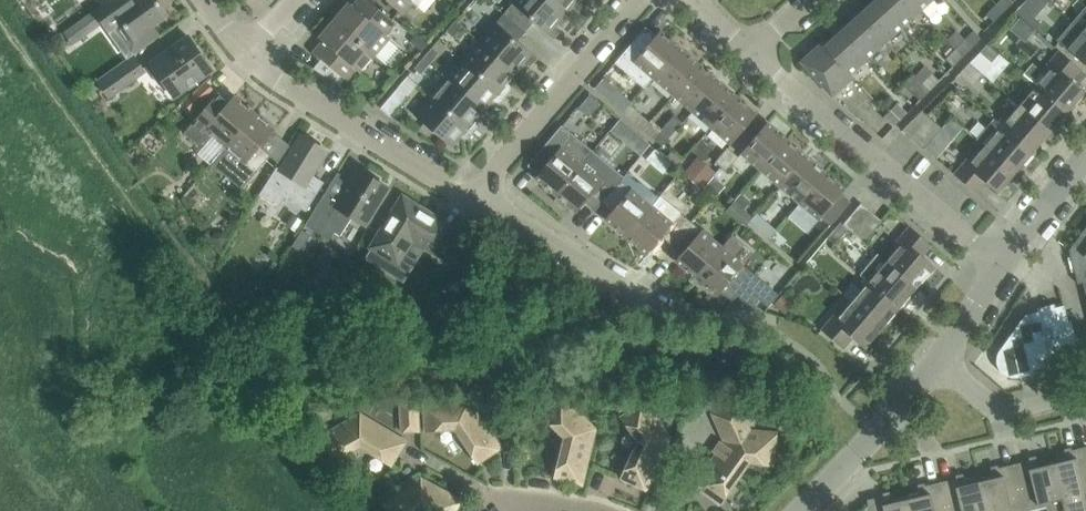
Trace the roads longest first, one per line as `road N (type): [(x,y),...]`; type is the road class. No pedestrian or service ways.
road 1 (residential): [(1001,266),(753,52)]
road 2 (residential): [(474,198),(248,56)]
road 3 (residential): [(474,198),(642,0)]
road 4 (residential): [(682,312),(474,198)]
road 5 (unclassified): [(804,510),(942,361)]
road 6 (residential): [(942,361),(992,402),(1014,405),(1085,386)]
road 7 (unclassified): [(1001,266),(1085,156)]

